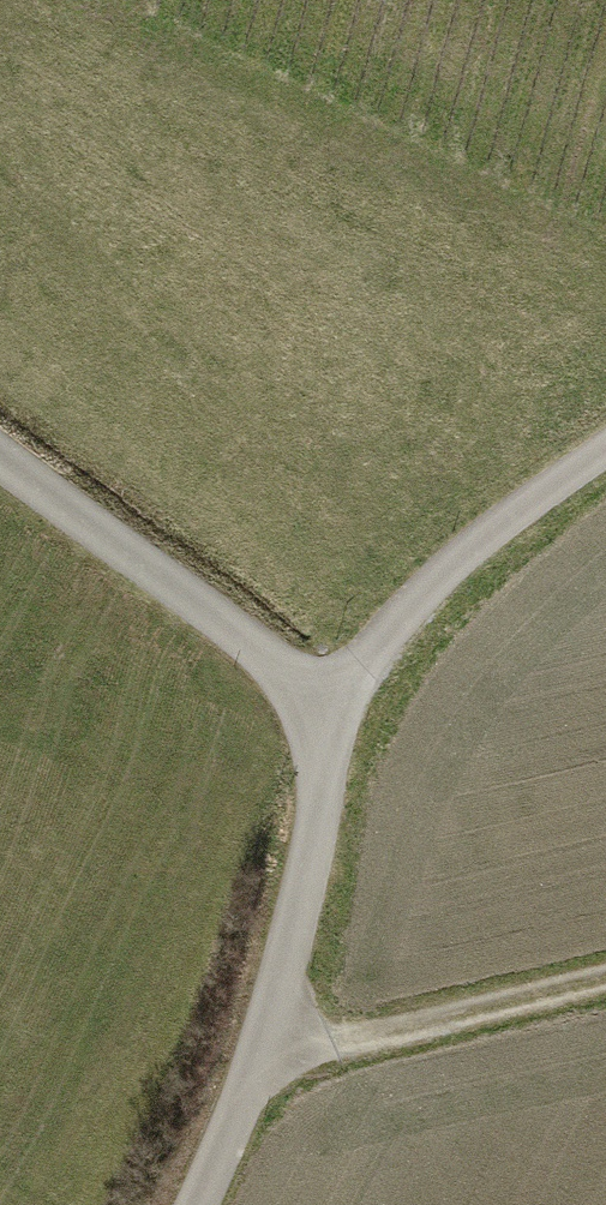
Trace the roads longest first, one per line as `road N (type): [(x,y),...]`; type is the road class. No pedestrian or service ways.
road 1 (track): [(333,703),(271,1059),(605,986)]
road 2 (track): [(0,456),(333,703)]
road 3 (track): [(333,703),(481,551),(605,454)]
road 4 (residential): [(205,1204),(271,1059)]

